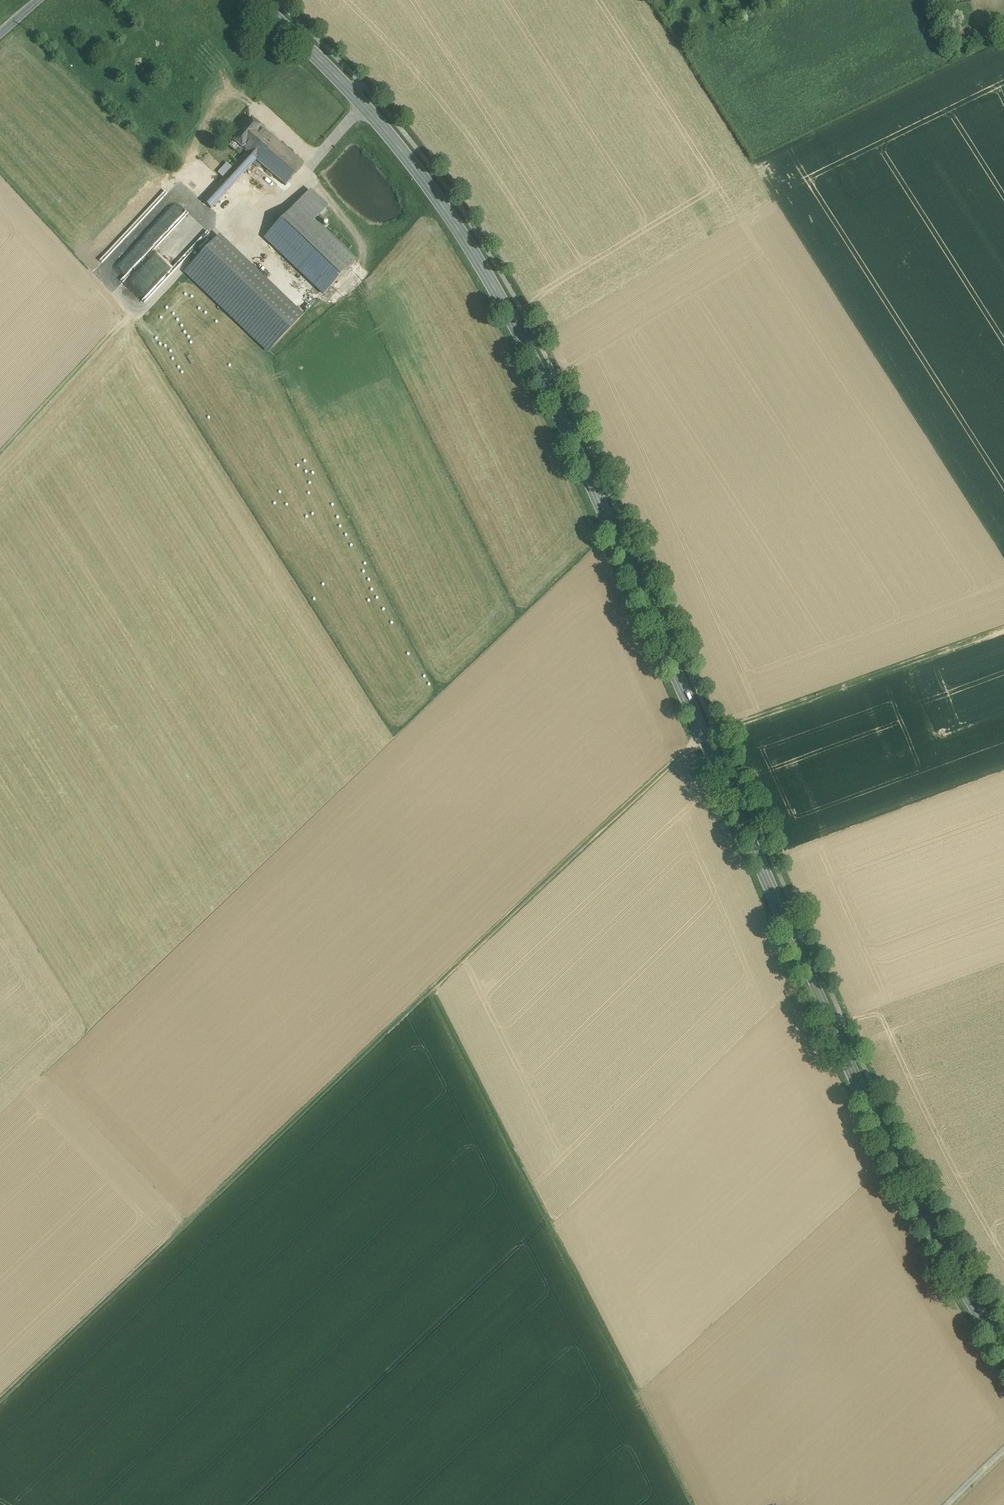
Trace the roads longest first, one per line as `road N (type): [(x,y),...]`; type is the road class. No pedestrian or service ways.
road 1 (secondary): [(1003,1349),(928,1225),(847,1060),(614,533),(483,268),(363,103),(255,0)]
road 2 (track): [(1003,629),(704,737)]

